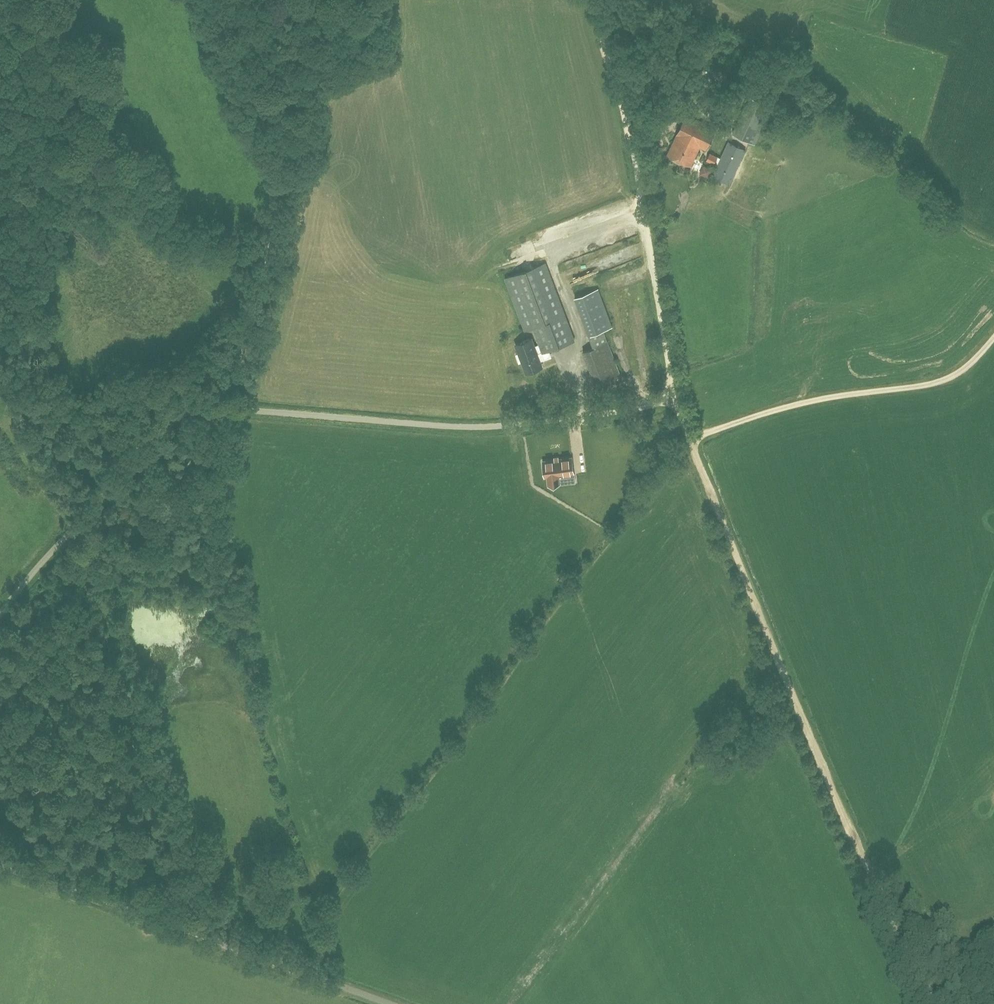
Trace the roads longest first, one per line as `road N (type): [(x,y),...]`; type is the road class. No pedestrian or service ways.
road 1 (unclassified): [(0,620),(157,428),(188,409),(485,427),(660,400),(670,370),(632,133)]
road 2 (unclassified): [(0,862),(386,1003)]
road 3 (track): [(632,133),(594,0)]

